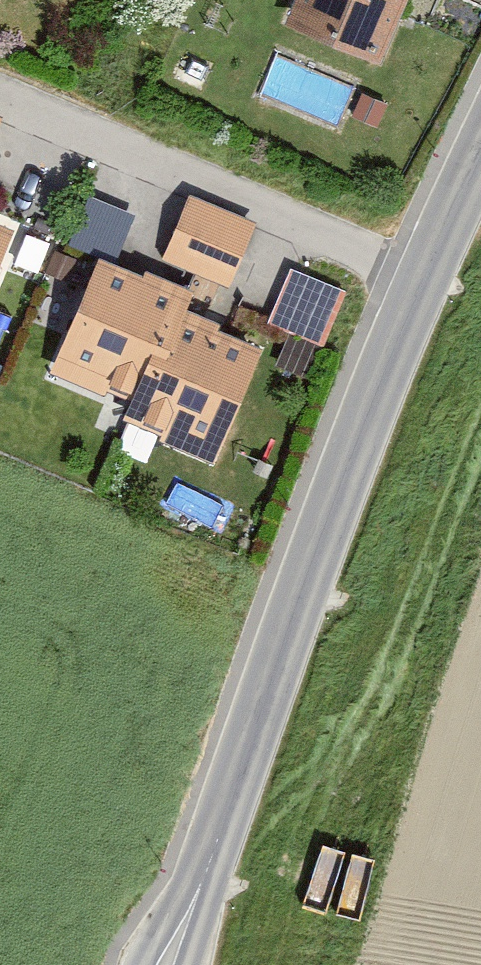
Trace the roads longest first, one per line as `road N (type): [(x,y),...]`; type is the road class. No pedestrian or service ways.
road 1 (tertiary): [(226,825),(419,270),(480,147)]
road 2 (tertiary): [(226,825),(141,964)]
road 3 (tertiary): [(192,964),(226,825)]

